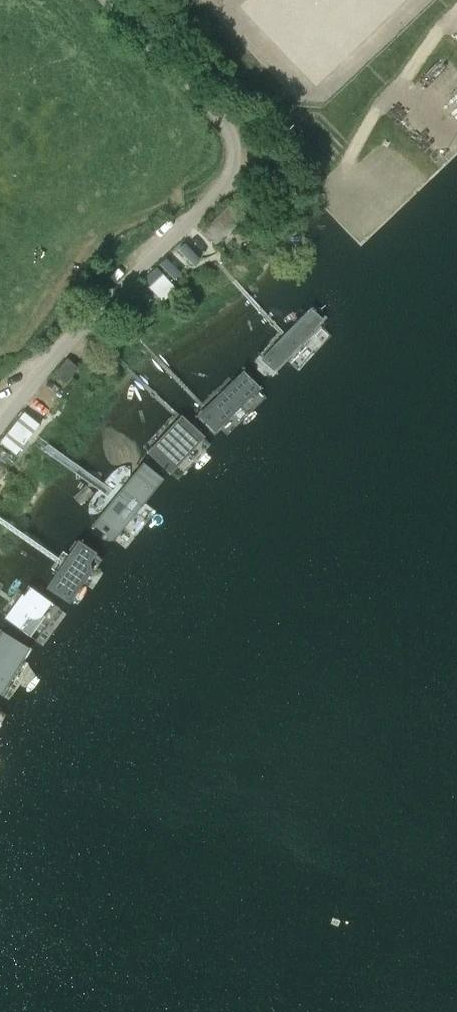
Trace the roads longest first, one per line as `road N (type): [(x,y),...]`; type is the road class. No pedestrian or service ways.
road 1 (residential): [(0,427),(207,205),(232,177),(235,159)]
road 2 (unclassified): [(235,159),(223,121),(105,0)]

